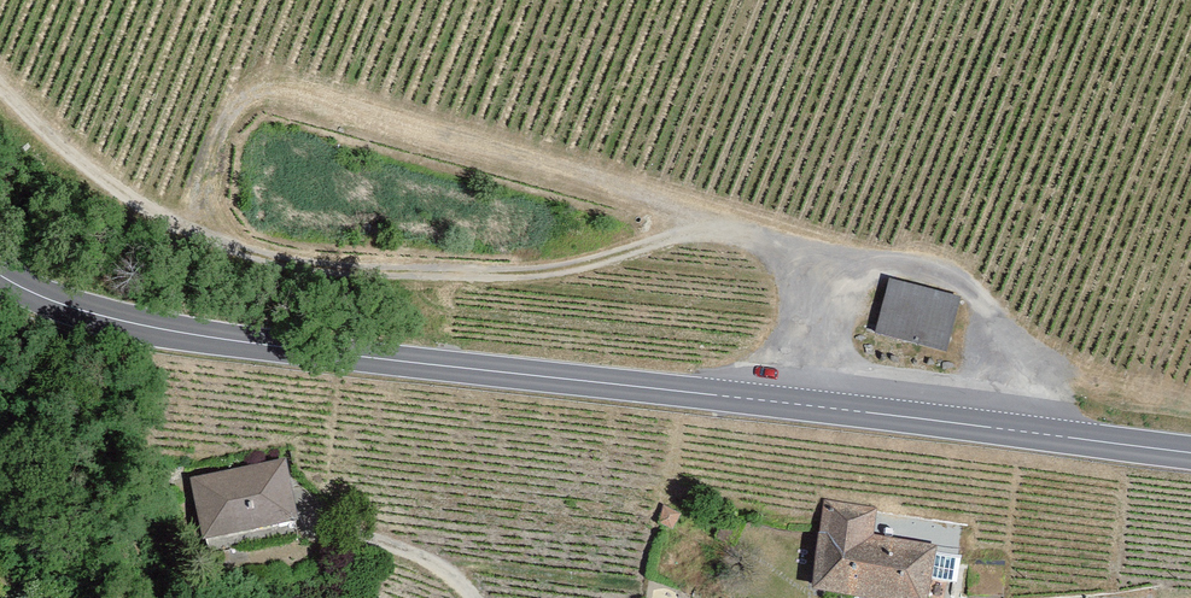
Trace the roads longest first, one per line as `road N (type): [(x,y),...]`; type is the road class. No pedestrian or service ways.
road 1 (secondary): [(0,274),(99,315),(216,339),(1190,452)]
road 2 (track): [(0,91),(91,174),(211,237),(378,262),(519,266),(622,251),(698,229),(773,254),(785,312),(786,403)]

